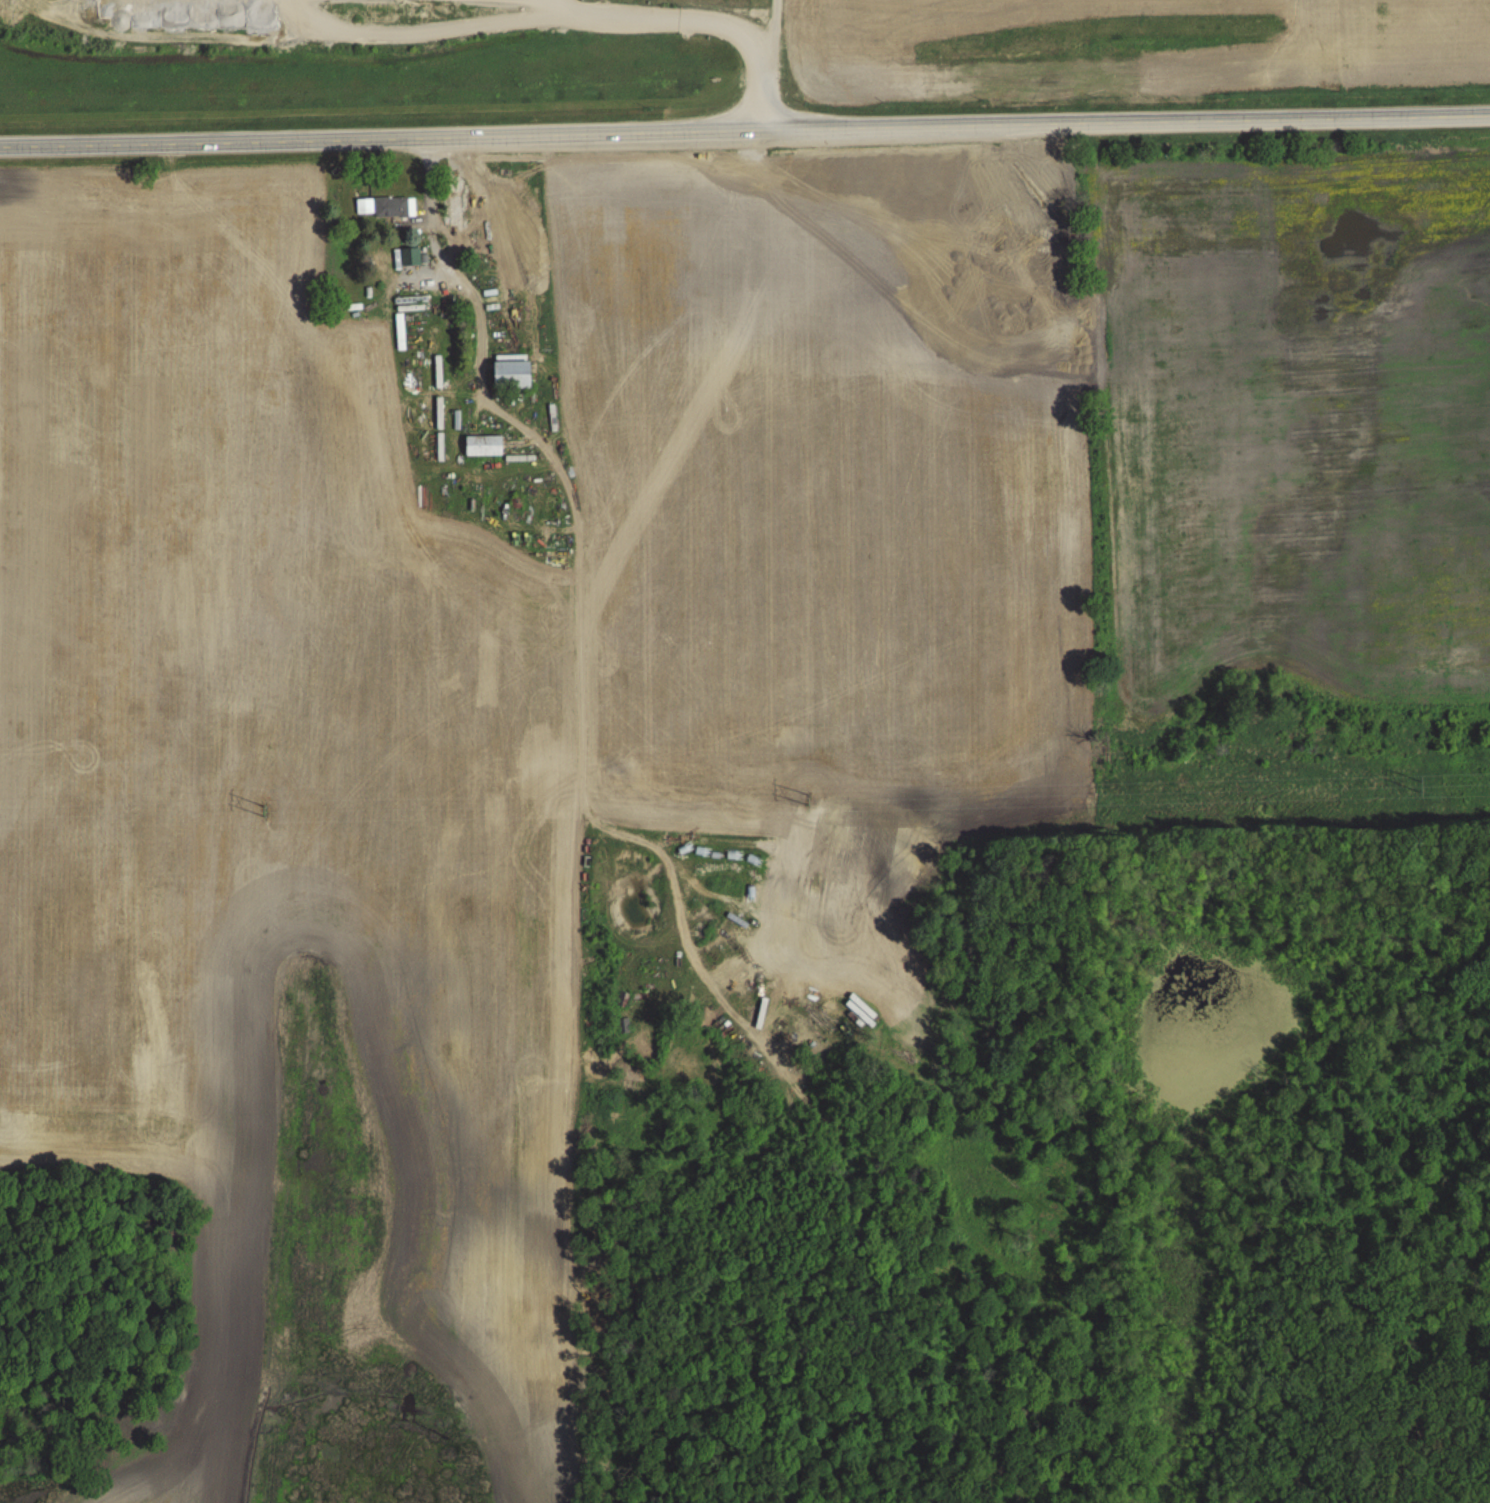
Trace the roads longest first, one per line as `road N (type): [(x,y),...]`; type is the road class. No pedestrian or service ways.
road 1 (primary): [(1489,113),(0,147)]

